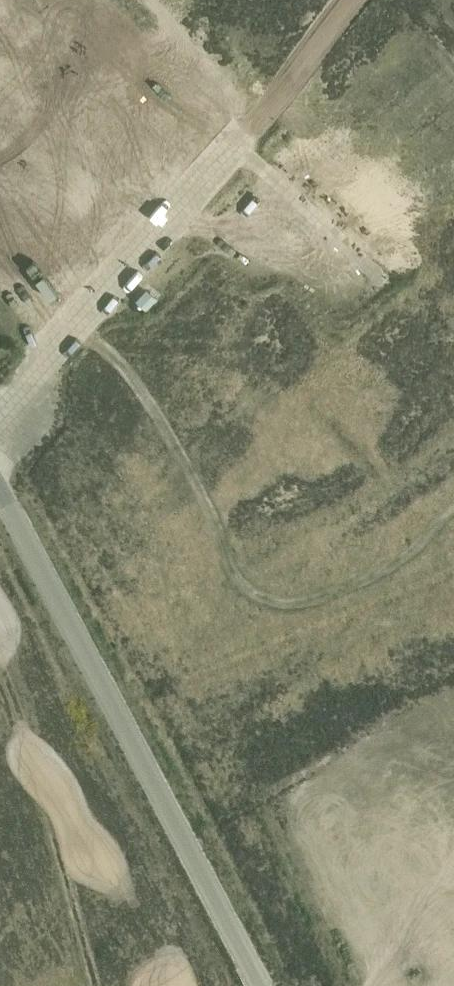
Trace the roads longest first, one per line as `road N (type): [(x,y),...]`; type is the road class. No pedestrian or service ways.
road 1 (unclassified): [(261,985),(0,489)]
road 2 (track): [(77,329),(131,376),(191,475),(230,567),(261,602),(316,603),(384,575),(453,508)]
road 3 (track): [(0,665),(95,985)]

